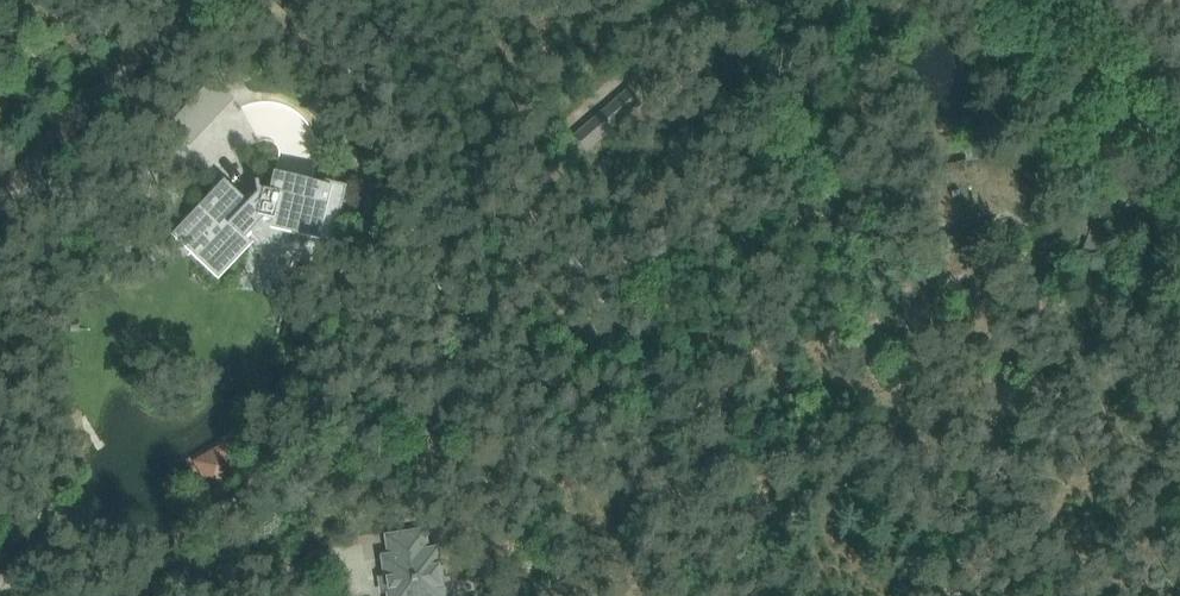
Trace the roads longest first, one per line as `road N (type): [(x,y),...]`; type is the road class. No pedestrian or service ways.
road 1 (residential): [(0,209),(204,0)]
road 2 (residential): [(1179,172),(1028,0)]

